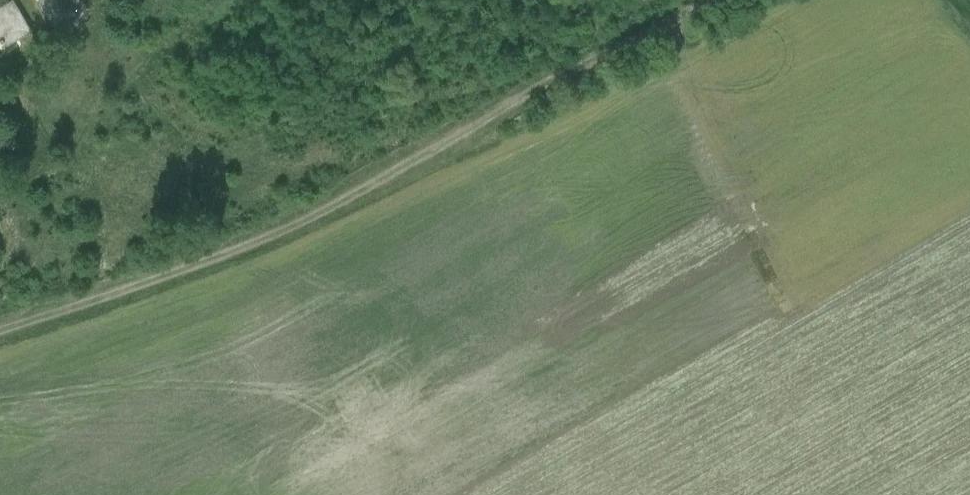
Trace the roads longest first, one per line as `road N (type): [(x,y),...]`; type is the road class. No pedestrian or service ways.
road 1 (track): [(698,0),(390,173),(0,327)]

